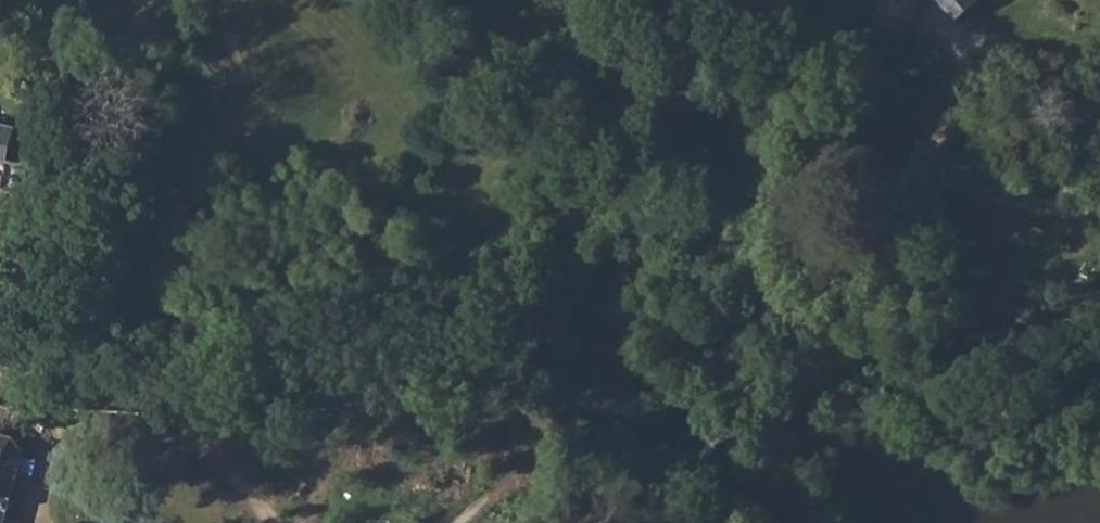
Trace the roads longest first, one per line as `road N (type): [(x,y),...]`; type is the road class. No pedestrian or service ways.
road 1 (residential): [(809,472),(560,339),(174,398),(58,397),(0,378)]
road 2 (track): [(527,0),(648,99),(772,150),(956,176),(1078,225),(1099,218)]
road 3 (track): [(154,0),(20,385)]

